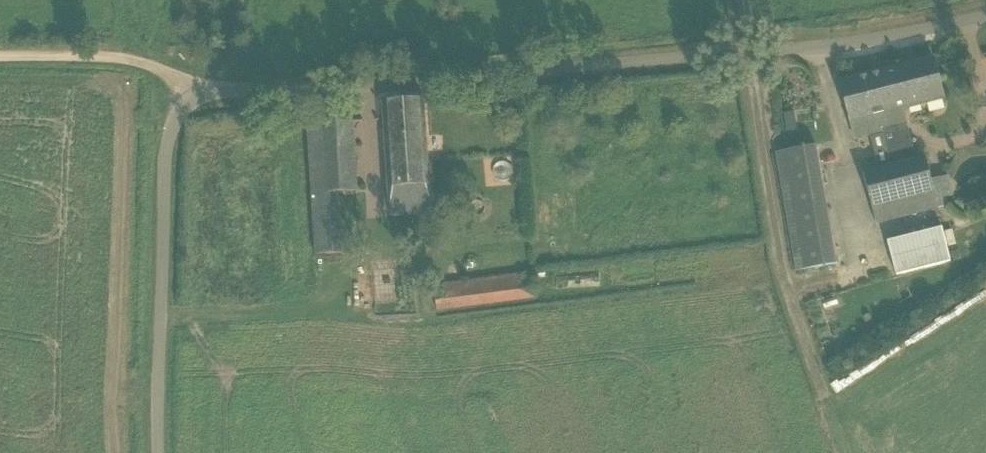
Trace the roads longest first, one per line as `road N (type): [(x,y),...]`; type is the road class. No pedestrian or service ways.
road 1 (unclassified): [(161,452),(167,138),(192,100),(230,88),(421,81),(754,48)]
road 2 (unclassified): [(754,48),(859,45),(985,15)]
road 3 (track): [(192,100),(174,79),(136,63),(0,57)]

